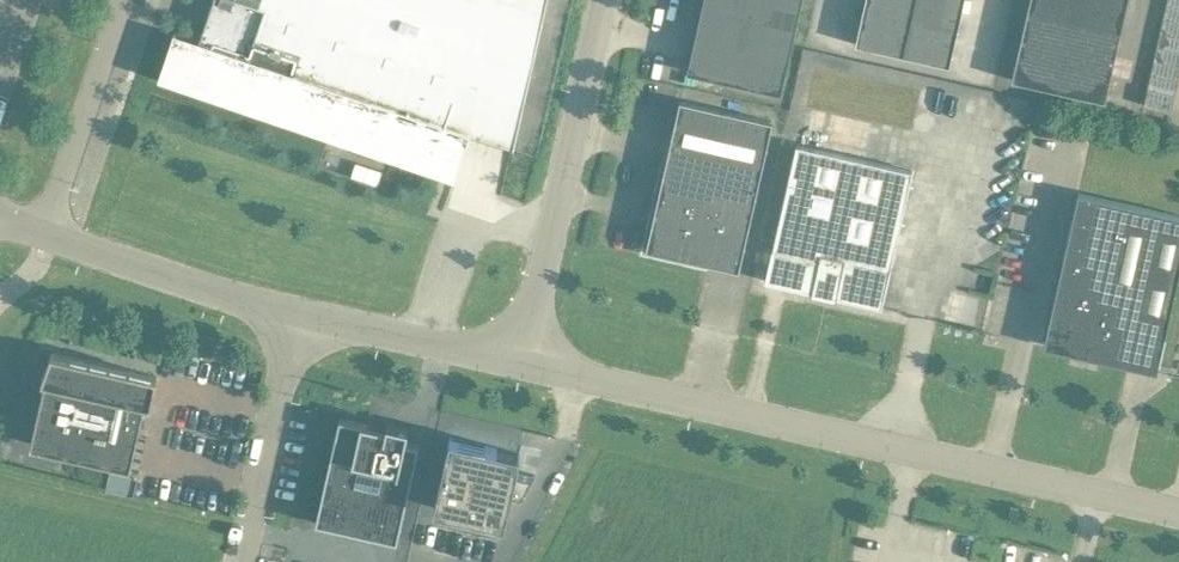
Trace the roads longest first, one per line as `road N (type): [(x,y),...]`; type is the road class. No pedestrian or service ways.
road 1 (unclassified): [(525,351),(1178,509)]
road 2 (unclassified): [(525,351),(610,0)]
road 3 (unclassified): [(308,298),(243,561)]
road 4 (unclassified): [(51,236),(308,298)]
road 5 (unclassified): [(51,236),(132,0)]
road 6 (unclassified): [(308,298),(525,351)]

